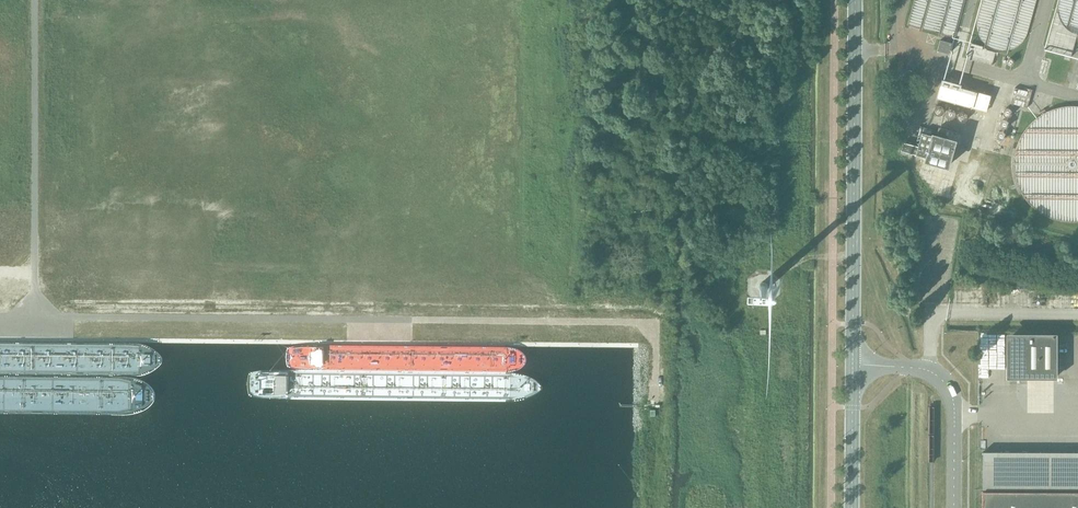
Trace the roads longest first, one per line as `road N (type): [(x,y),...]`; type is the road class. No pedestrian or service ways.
road 1 (tertiary): [(855,367),(855,0)]
road 2 (unclassified): [(955,507),(949,387),(928,371),(855,367)]
road 3 (tertiary): [(853,507),(855,367)]

